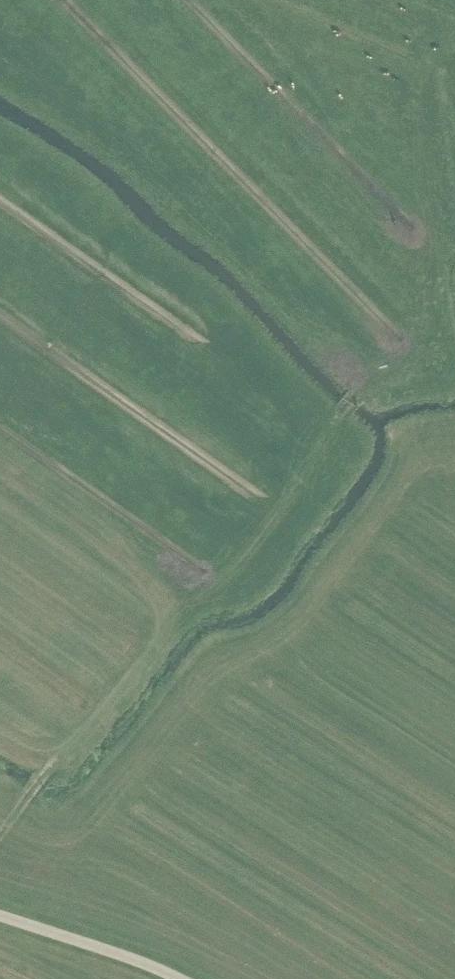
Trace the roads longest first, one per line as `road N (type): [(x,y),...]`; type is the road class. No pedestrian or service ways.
road 1 (unclassified): [(179,978),(0,916)]

